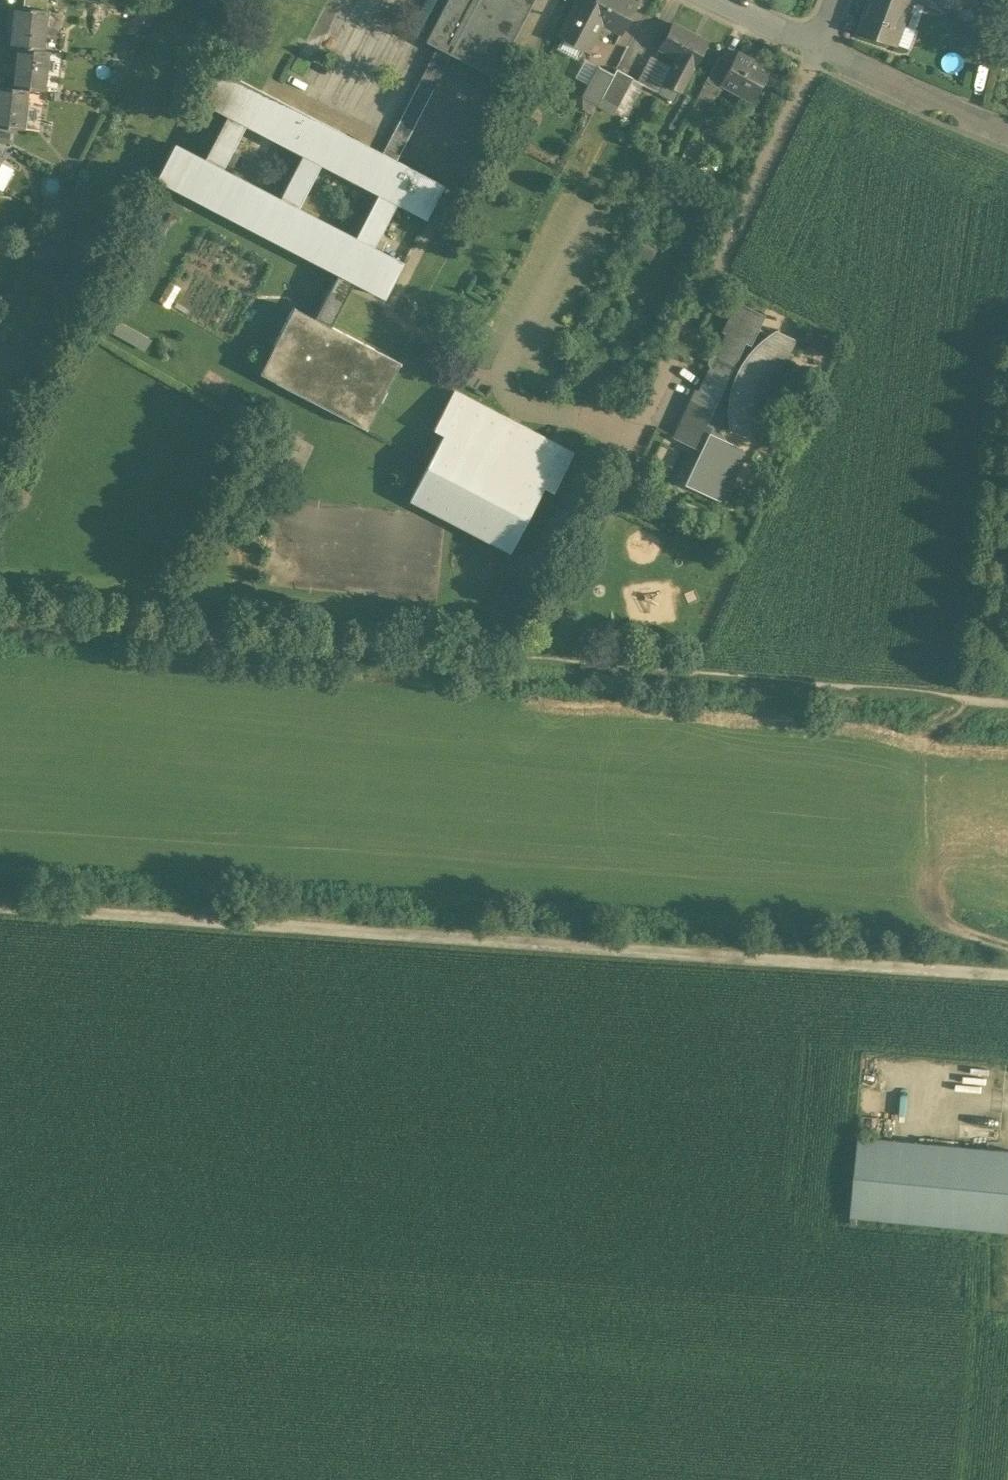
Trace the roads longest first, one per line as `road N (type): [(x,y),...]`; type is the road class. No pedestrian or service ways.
road 1 (track): [(0,907),(1007,974)]
road 2 (track): [(1007,702),(530,661)]
road 3 (residential): [(623,462),(817,48)]
road 4 (track): [(982,699),(937,721),(922,742),(913,802),(912,869),(923,897),(963,932)]
road 5 (track): [(530,661),(623,462)]
road 6 (residential): [(817,48),(1007,131)]

